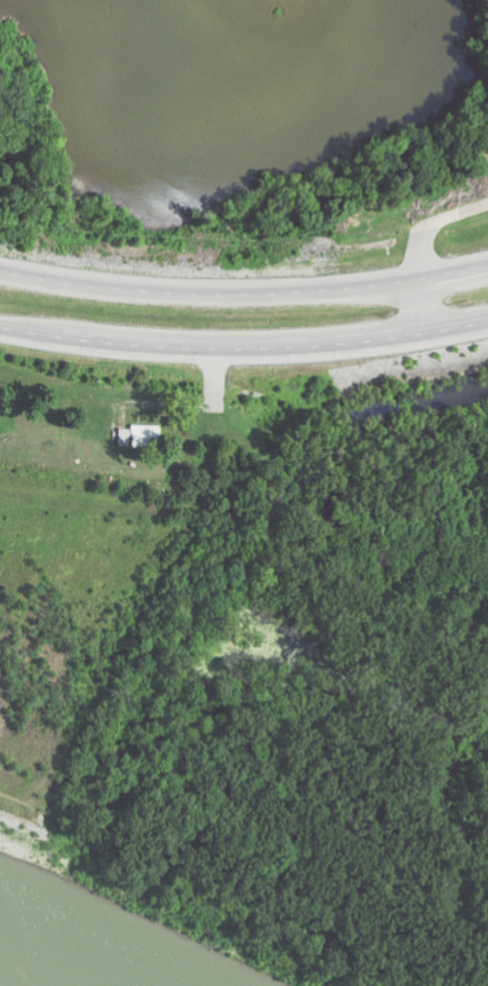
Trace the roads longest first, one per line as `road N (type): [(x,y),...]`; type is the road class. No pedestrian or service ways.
road 1 (primary): [(487,267),(416,283),(214,299),(0,274)]
road 2 (primary): [(0,329),(185,350),(289,350),(487,321)]
road 3 (residential): [(416,283),(421,240),(435,224),(487,205)]

